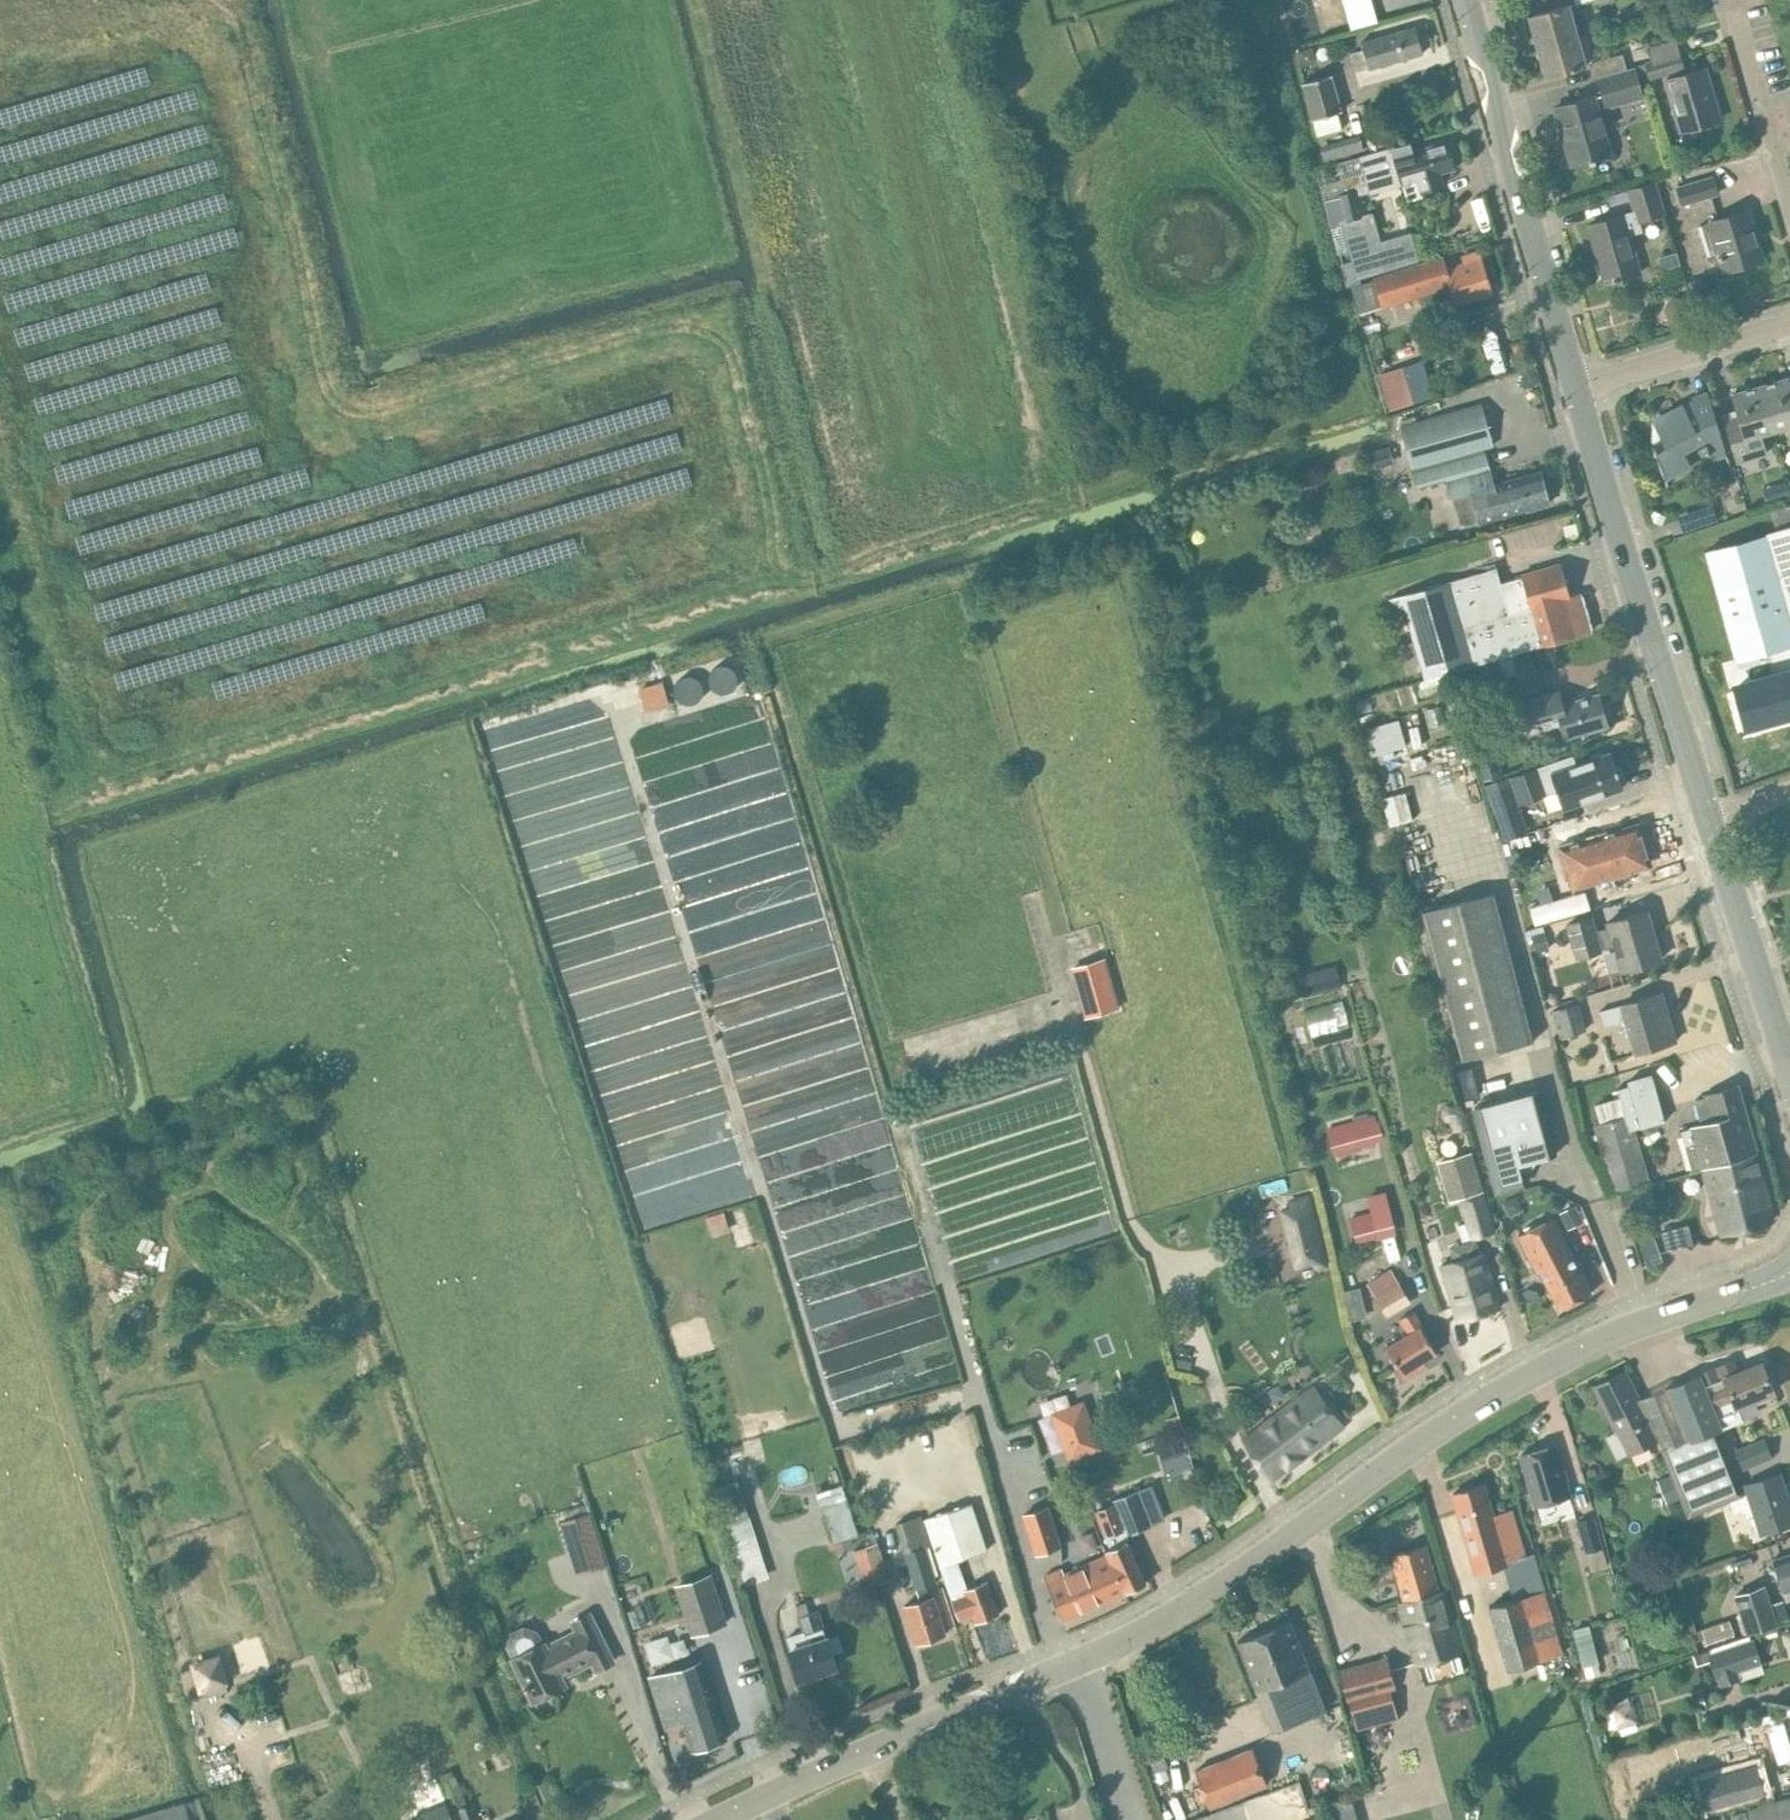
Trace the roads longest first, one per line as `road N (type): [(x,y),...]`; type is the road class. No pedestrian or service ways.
road 1 (tertiary): [(722,1819),(1180,1613),(1435,1432),(1536,1373),(1789,1271)]
road 2 (tertiary): [(1710,825),(1577,387)]
road 3 (tertiary): [(1577,387),(1464,0)]
road 4 (tertiary): [(1789,1077),(1710,825)]
road 5 (residential): [(1743,0),(1732,15),(1789,215)]
road 6 (residential): [(1577,387),(1789,323)]

